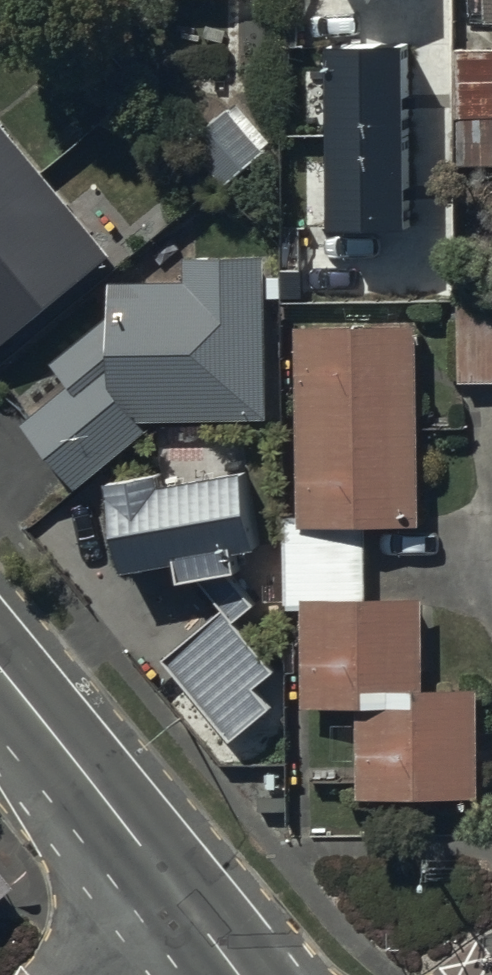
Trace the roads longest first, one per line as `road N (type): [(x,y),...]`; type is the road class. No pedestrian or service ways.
road 1 (tertiary): [(182,898),(0,677)]

